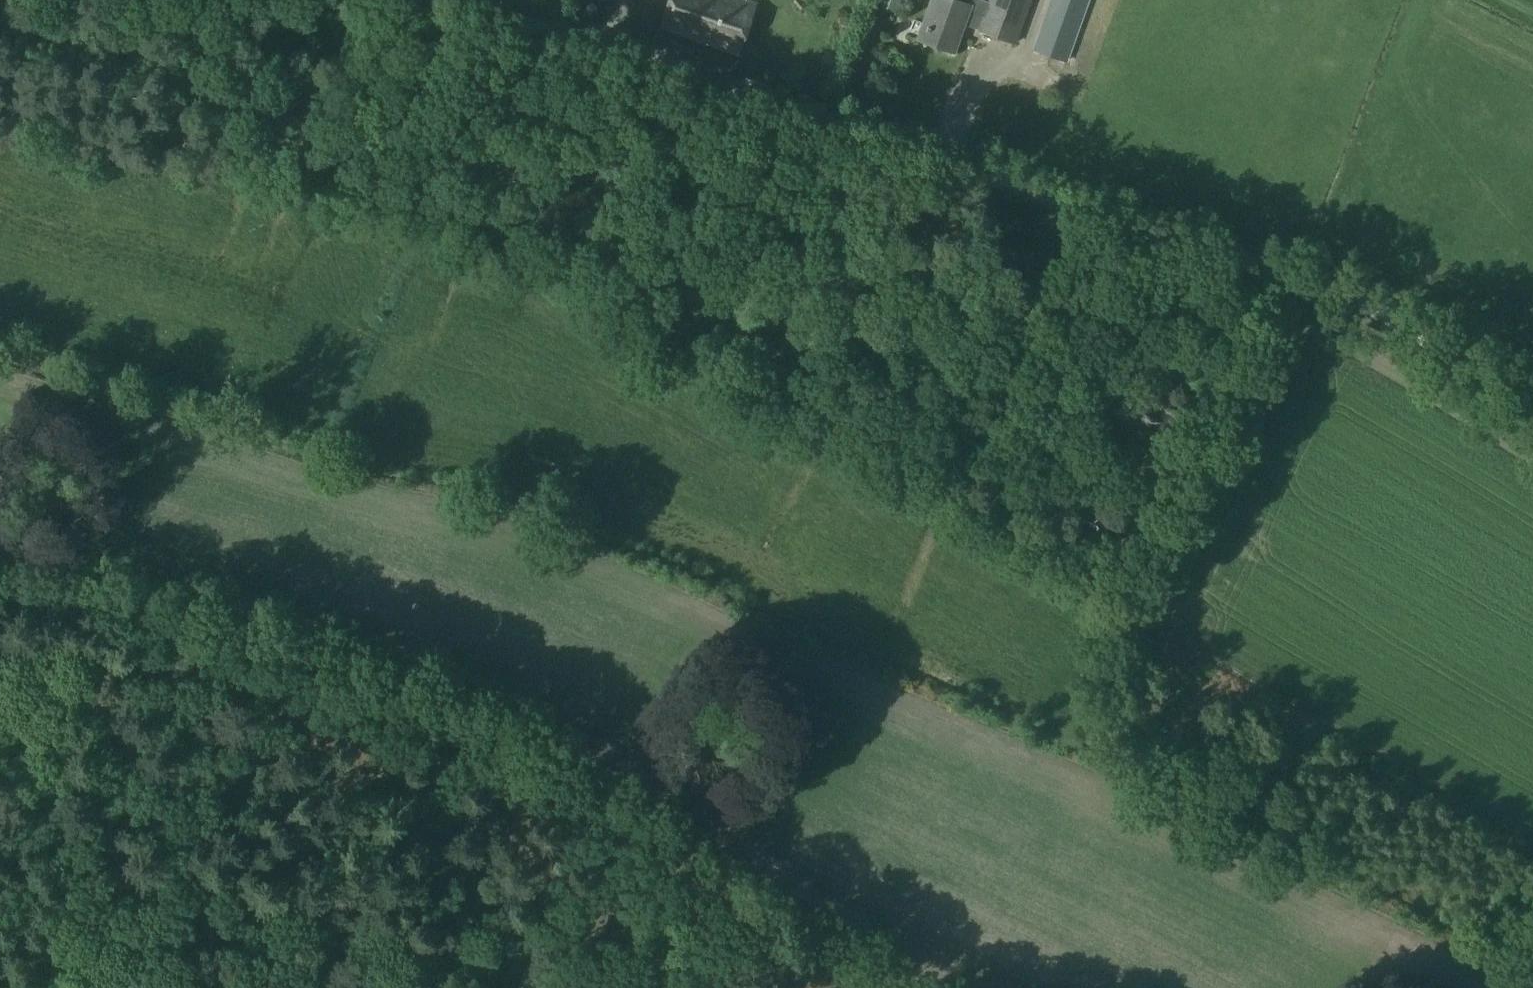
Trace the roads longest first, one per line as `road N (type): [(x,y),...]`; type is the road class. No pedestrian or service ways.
road 1 (unclassified): [(1532,404),(1272,266),(1078,213),(504,0)]

